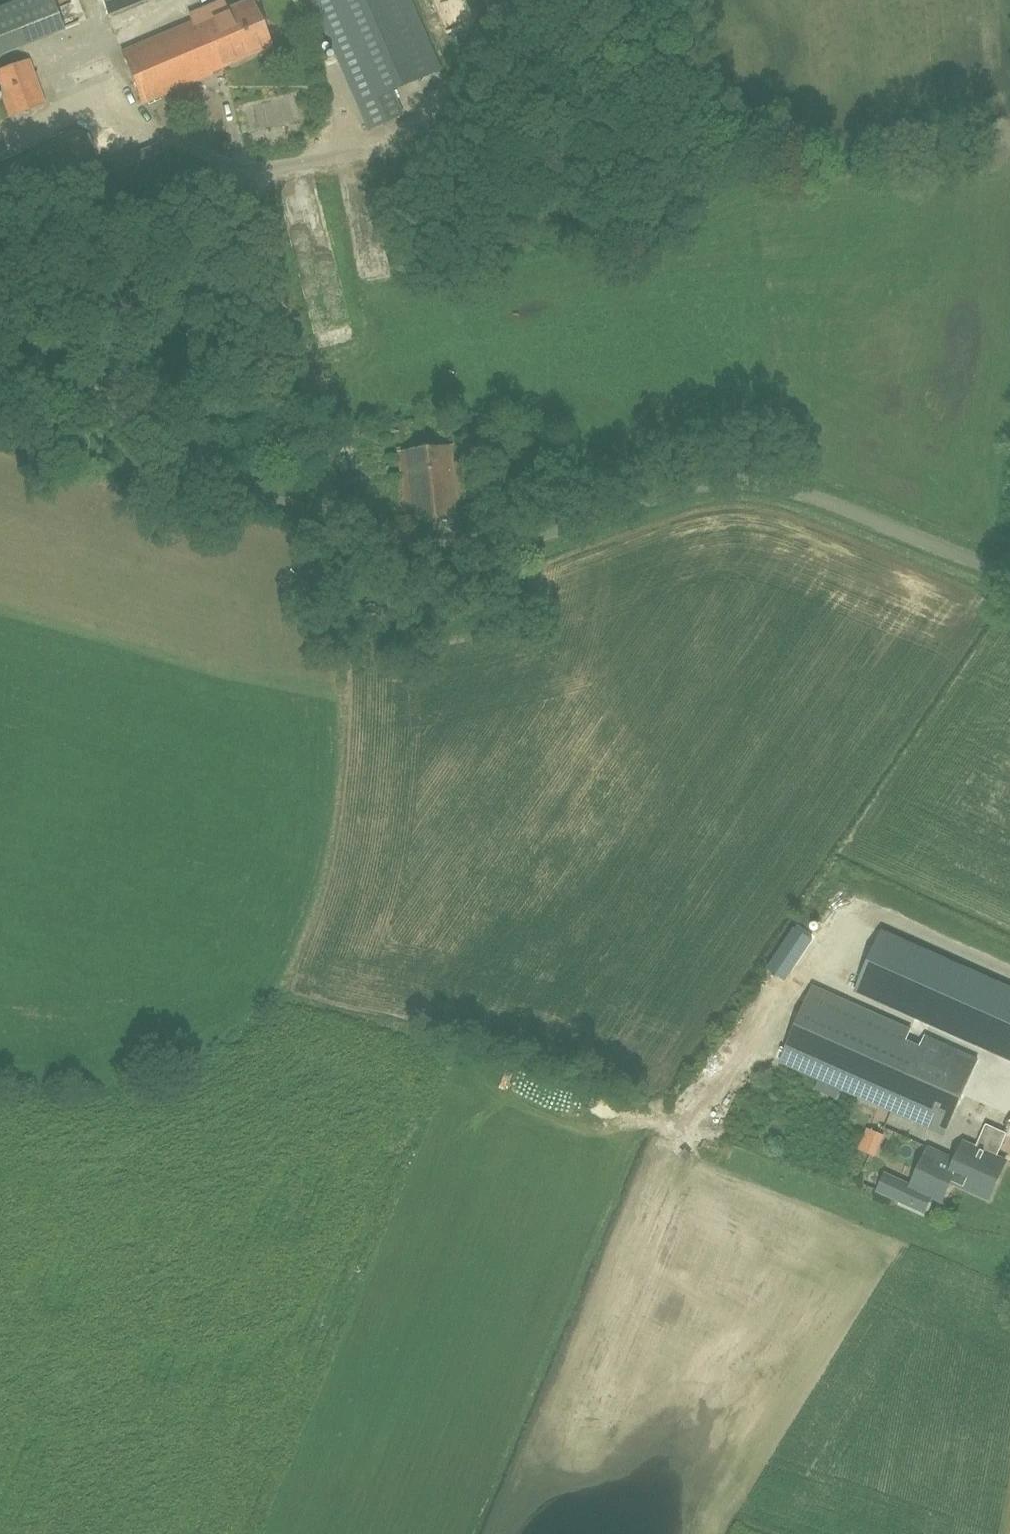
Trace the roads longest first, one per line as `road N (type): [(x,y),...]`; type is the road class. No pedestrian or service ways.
road 1 (unclassified): [(1009,574),(783,485),(753,482),(692,487),(580,524),(502,537),(363,520),(232,469),(0,315)]

